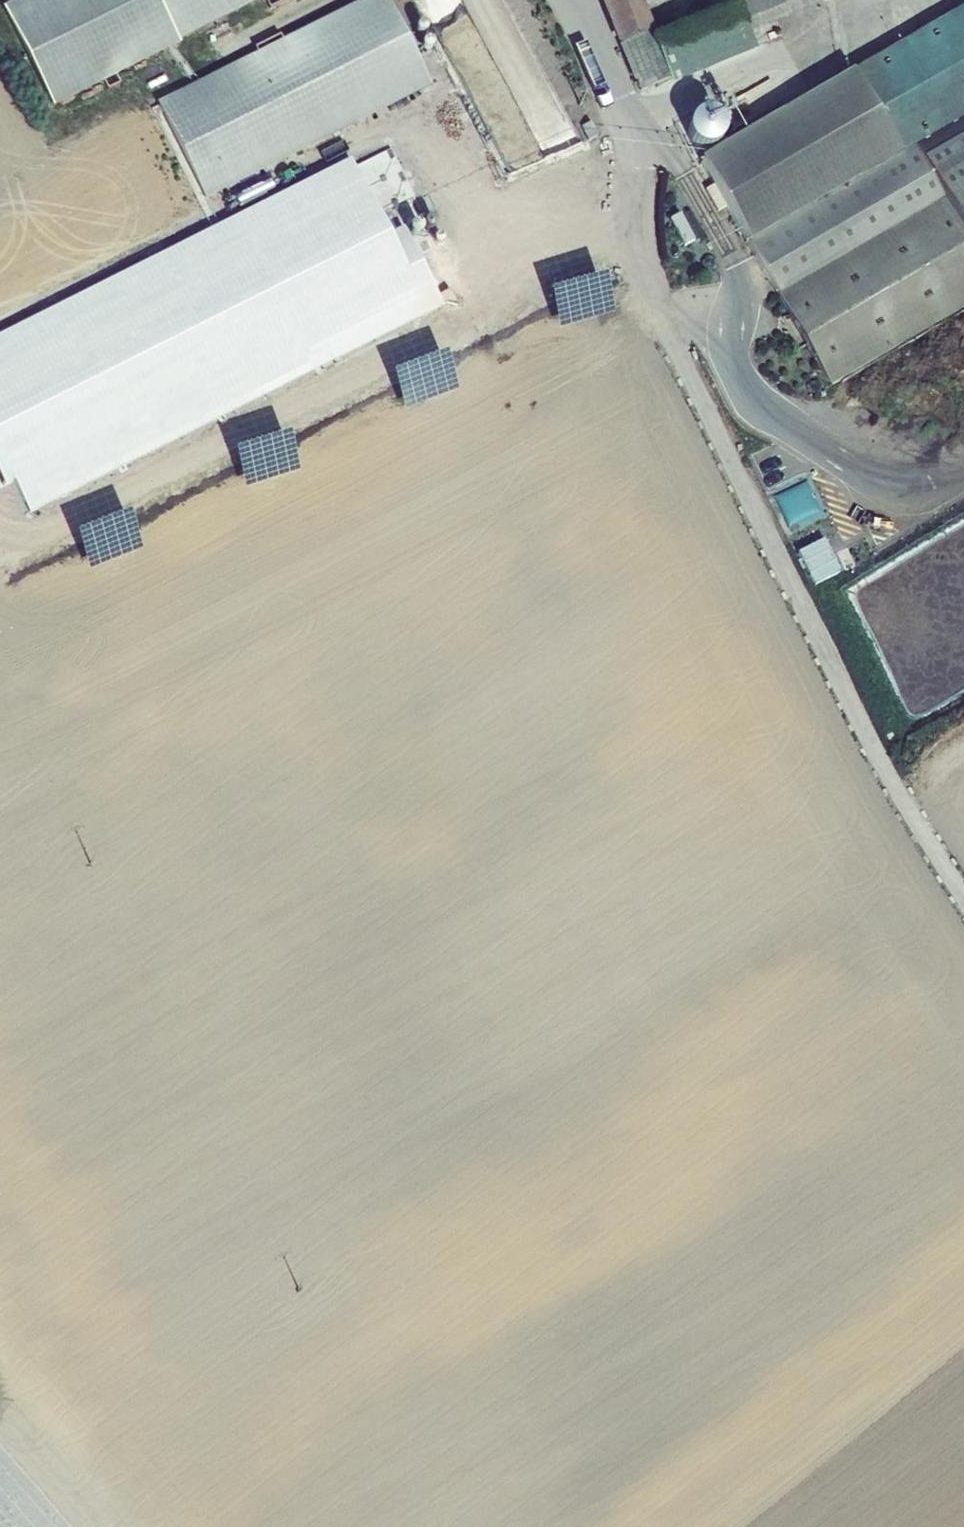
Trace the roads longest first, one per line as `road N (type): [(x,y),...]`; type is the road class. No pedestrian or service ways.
road 1 (unclassified): [(561,0),(620,120),(647,288),(855,722)]
road 2 (track): [(855,722),(963,897)]

